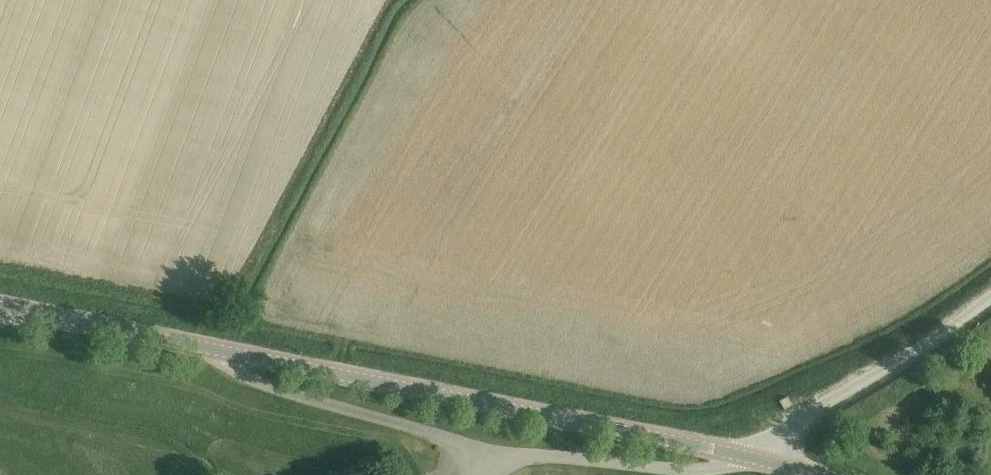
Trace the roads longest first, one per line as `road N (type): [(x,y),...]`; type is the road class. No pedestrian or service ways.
road 1 (unclassified): [(213,349),(248,379),(481,448),(696,470),(752,458)]
road 2 (tertiary): [(738,455),(213,349)]
road 3 (unclassified): [(738,455),(990,299)]
road 4 (tertiary): [(213,349),(13,309)]

